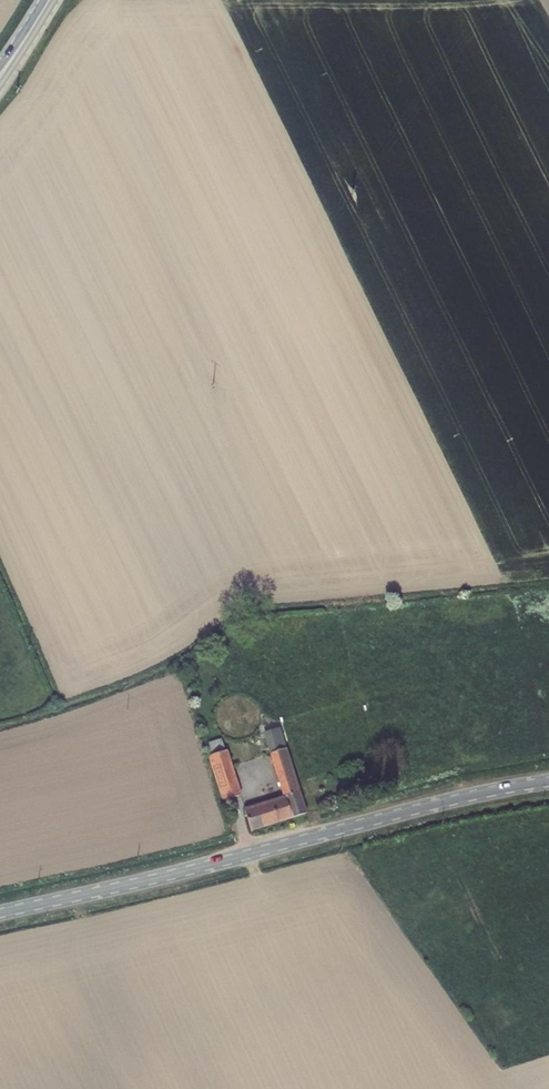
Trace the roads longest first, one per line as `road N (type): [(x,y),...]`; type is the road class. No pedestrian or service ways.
road 1 (tertiary): [(0,914),(548,782)]

